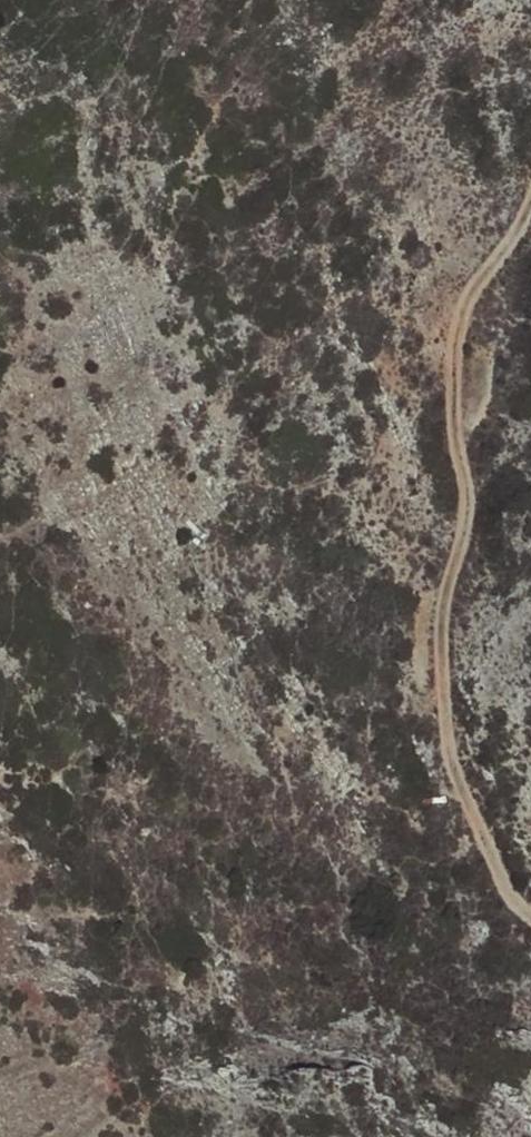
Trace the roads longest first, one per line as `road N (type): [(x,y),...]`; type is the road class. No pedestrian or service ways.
road 1 (track): [(530,202),(460,320),(454,356),(474,493),(440,625),(440,718),(444,766),(479,873),(492,897),(530,919)]

